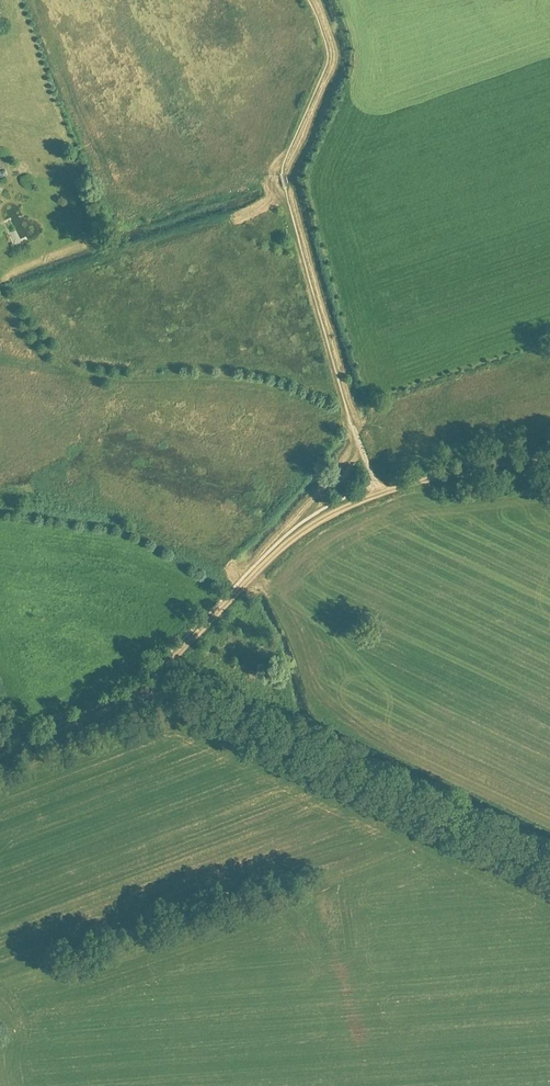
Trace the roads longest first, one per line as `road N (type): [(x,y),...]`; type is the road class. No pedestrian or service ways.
road 1 (track): [(549,860),(158,674)]
road 2 (track): [(158,674),(295,538),(377,495)]
road 3 (track): [(377,495),(549,461)]
road 4 (track): [(28,745),(104,713),(158,674)]

